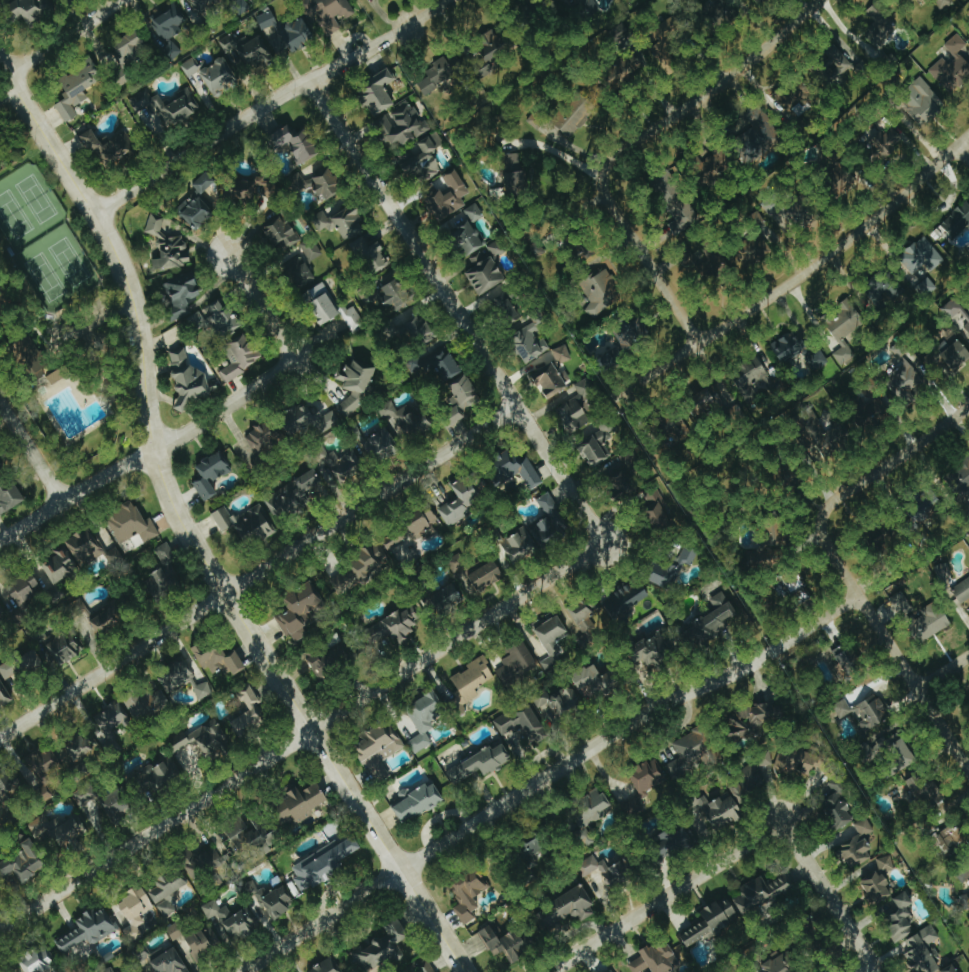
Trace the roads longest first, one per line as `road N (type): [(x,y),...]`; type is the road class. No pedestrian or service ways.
road 1 (residential): [(466,971),(175,513),(152,452),(139,335),(119,261),(0,69)]
road 2 (residential): [(241,971),(638,717),(737,671),(860,596)]
road 3 (residential): [(0,930),(605,543)]
road 4 (residential): [(0,737),(518,406)]
road 5 (residential): [(605,543),(310,79)]
road 6 (residential): [(0,535),(56,495),(172,443),(299,358),(228,255)]
road 7 (residential): [(619,394),(827,256),(968,136)]
road 8 (residential): [(94,216),(281,94),(450,0)]
road 9 (residential): [(823,517),(827,545),(968,770)]
road 10 (residential): [(549,971),(782,822)]
road 11 (residential): [(820,0),(605,167)]
road 12 (residential): [(699,342),(608,199),(605,167)]
road 13 (residential): [(968,407),(833,500),(823,517)]
road 14 (residential): [(878,971),(782,822)]
road 15 (residential): [(5,77),(121,0)]

